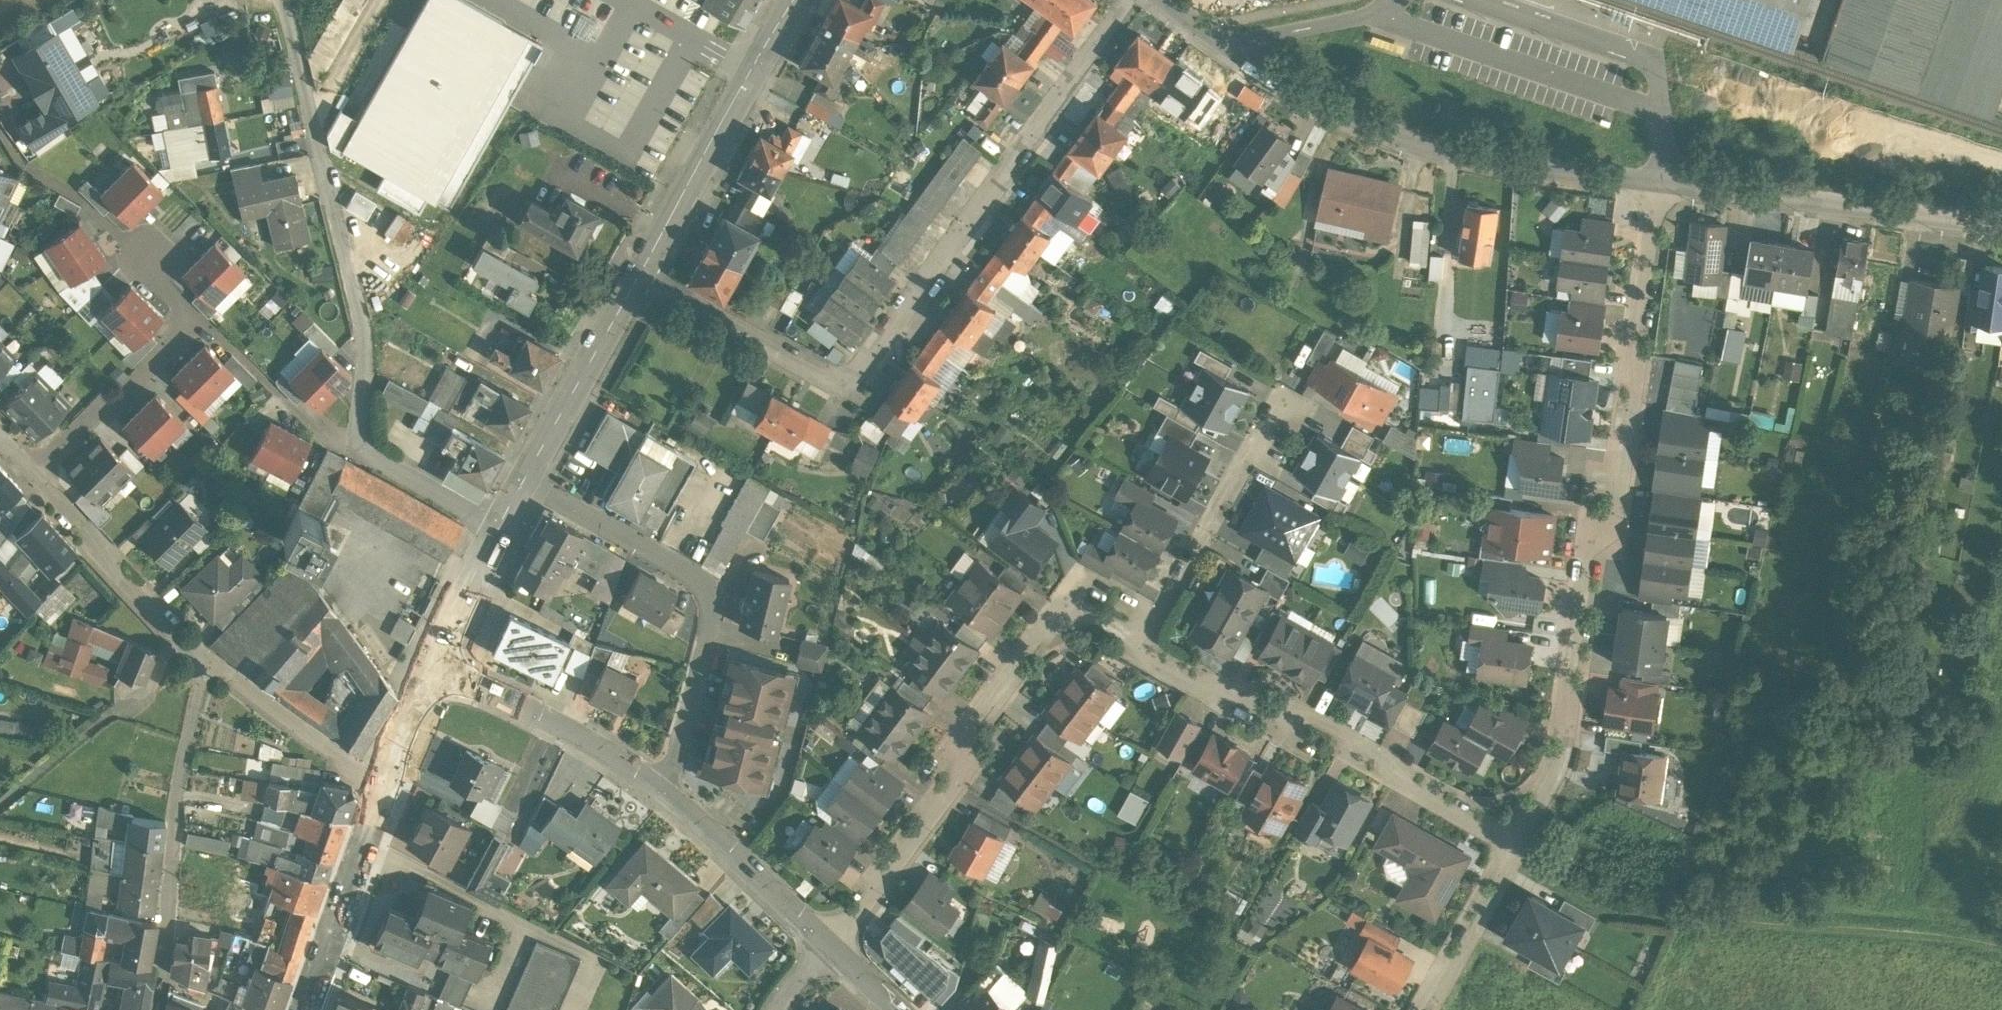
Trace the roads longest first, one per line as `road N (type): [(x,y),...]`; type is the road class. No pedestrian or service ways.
road 1 (residential): [(641,272),(842,387),(1131,0)]
road 2 (residential): [(1660,183),(1560,760),(1516,843)]
road 3 (residential): [(499,525),(357,444),(365,418),(362,354),(282,0)]
road 4 (residential): [(1163,0),(1297,96),(1359,124),(1438,151),(1660,183)]
road 5 (residential): [(1137,651),(1103,630),(1074,626),(1043,640),(977,718),(967,760),(832,948)]
road 6 (residential): [(1516,843),(1330,733),(1274,727),(1137,651)]
road 7 (residential): [(524,481),(705,586),(704,646),(664,797)]
road 8 (residential): [(154,1009),(178,798),(198,681),(213,660)]
road 9 (residential): [(1660,183),(2001,229)]
road 10 (residential): [(36,483),(198,320),(125,245)]
road 11 (secondary): [(641,272),(795,0)]
road 12 (residential): [(664,797),(600,749),(431,666)]
road 13 (residential): [(1137,651),(1274,421)]
road 14 (residential): [(36,483),(213,660)]
road 15 (secondary): [(303,1009),(384,782)]
road 16 (secondary): [(524,481),(641,272)]
road 17 (residential): [(832,948),(664,797)]
road 18 (residential): [(213,660),(384,782)]
road 19 (residential): [(1516,843),(1420,1009)]
road 20 (secondary): [(431,666),(499,525)]
road 21 (secondary): [(384,782),(431,666)]

